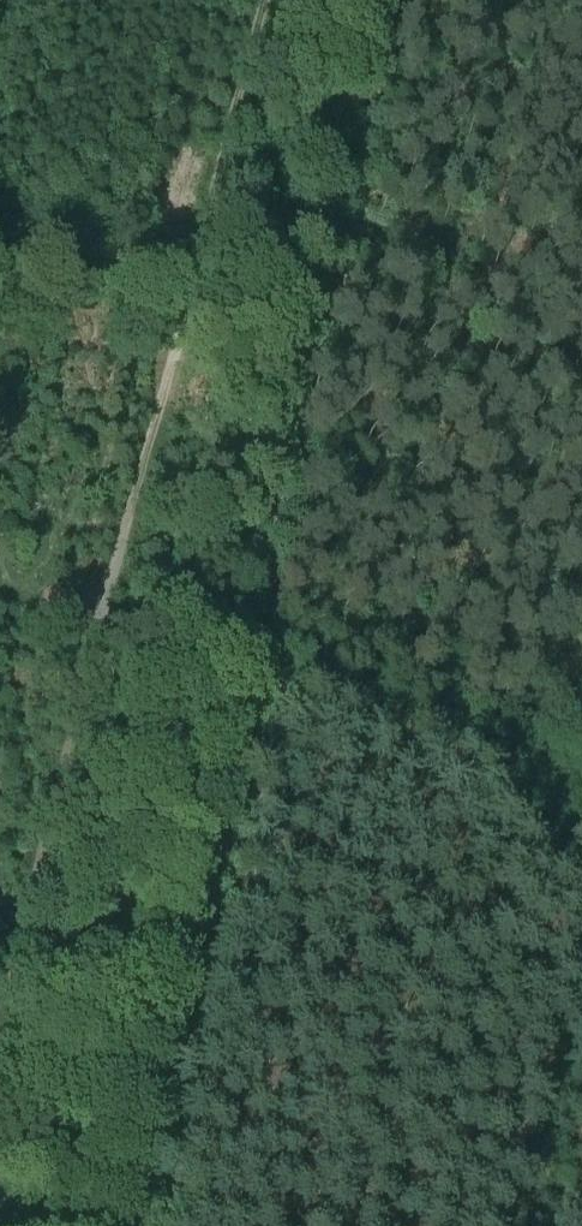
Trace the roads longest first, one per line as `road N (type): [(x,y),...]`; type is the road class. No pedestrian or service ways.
road 1 (track): [(265,0),(0,1044)]

